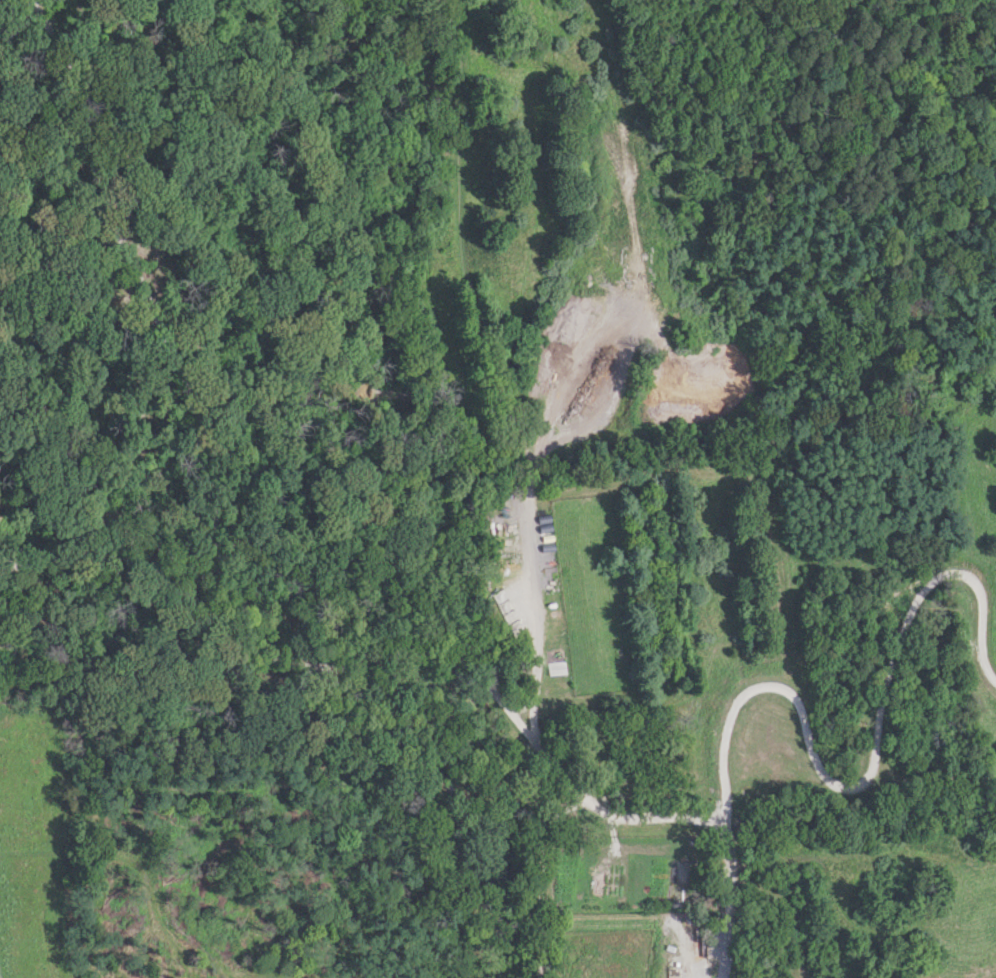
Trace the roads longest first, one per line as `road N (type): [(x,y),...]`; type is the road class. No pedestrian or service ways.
road 1 (residential): [(717,977),(731,845),(723,822)]

